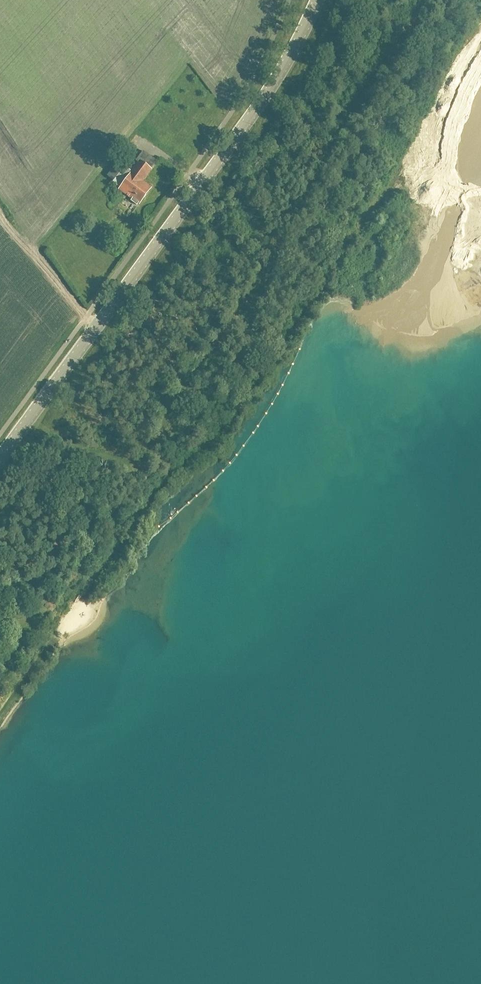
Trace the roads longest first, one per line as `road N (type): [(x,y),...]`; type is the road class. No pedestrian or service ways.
road 1 (tertiary): [(0,466),(274,90),(322,0)]

